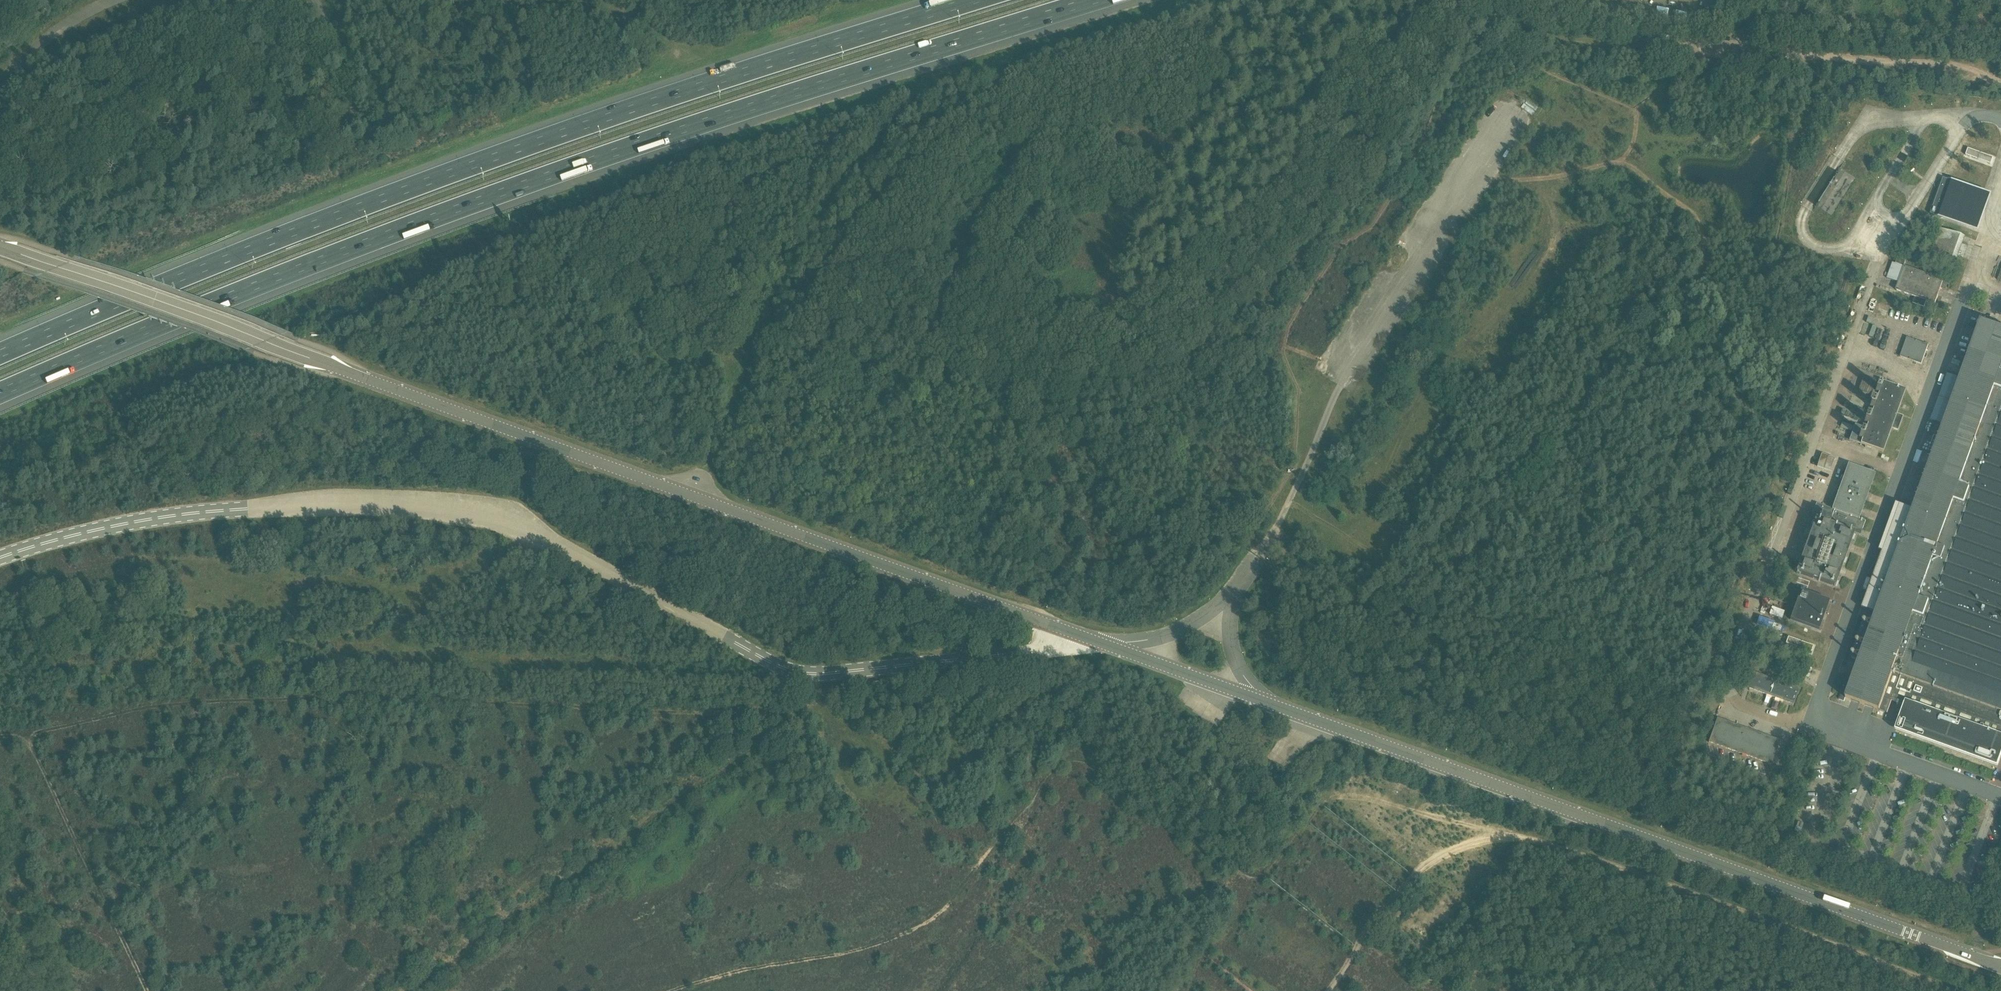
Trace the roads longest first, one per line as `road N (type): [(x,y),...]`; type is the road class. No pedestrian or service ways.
road 1 (tertiary): [(2000,966),(0,247)]
road 2 (motorway): [(0,393),(407,227),(1090,0)]
road 3 (motorway): [(972,0),(598,120),(0,355)]
road 4 (track): [(2000,80),(1456,25)]

